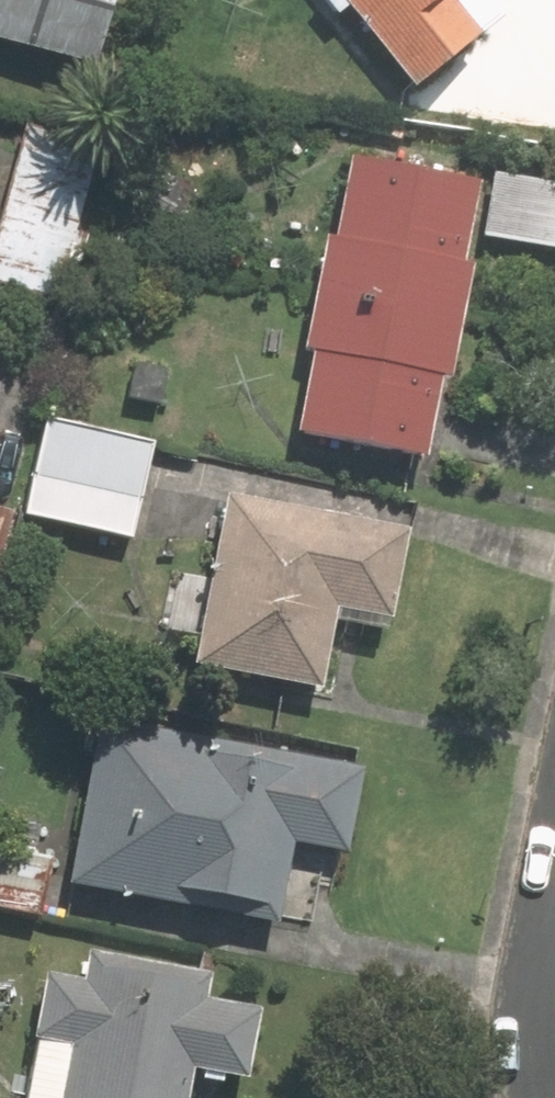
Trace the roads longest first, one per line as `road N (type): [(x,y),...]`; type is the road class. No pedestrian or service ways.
road 1 (residential): [(552,1097),(541,1060),(554,927)]

